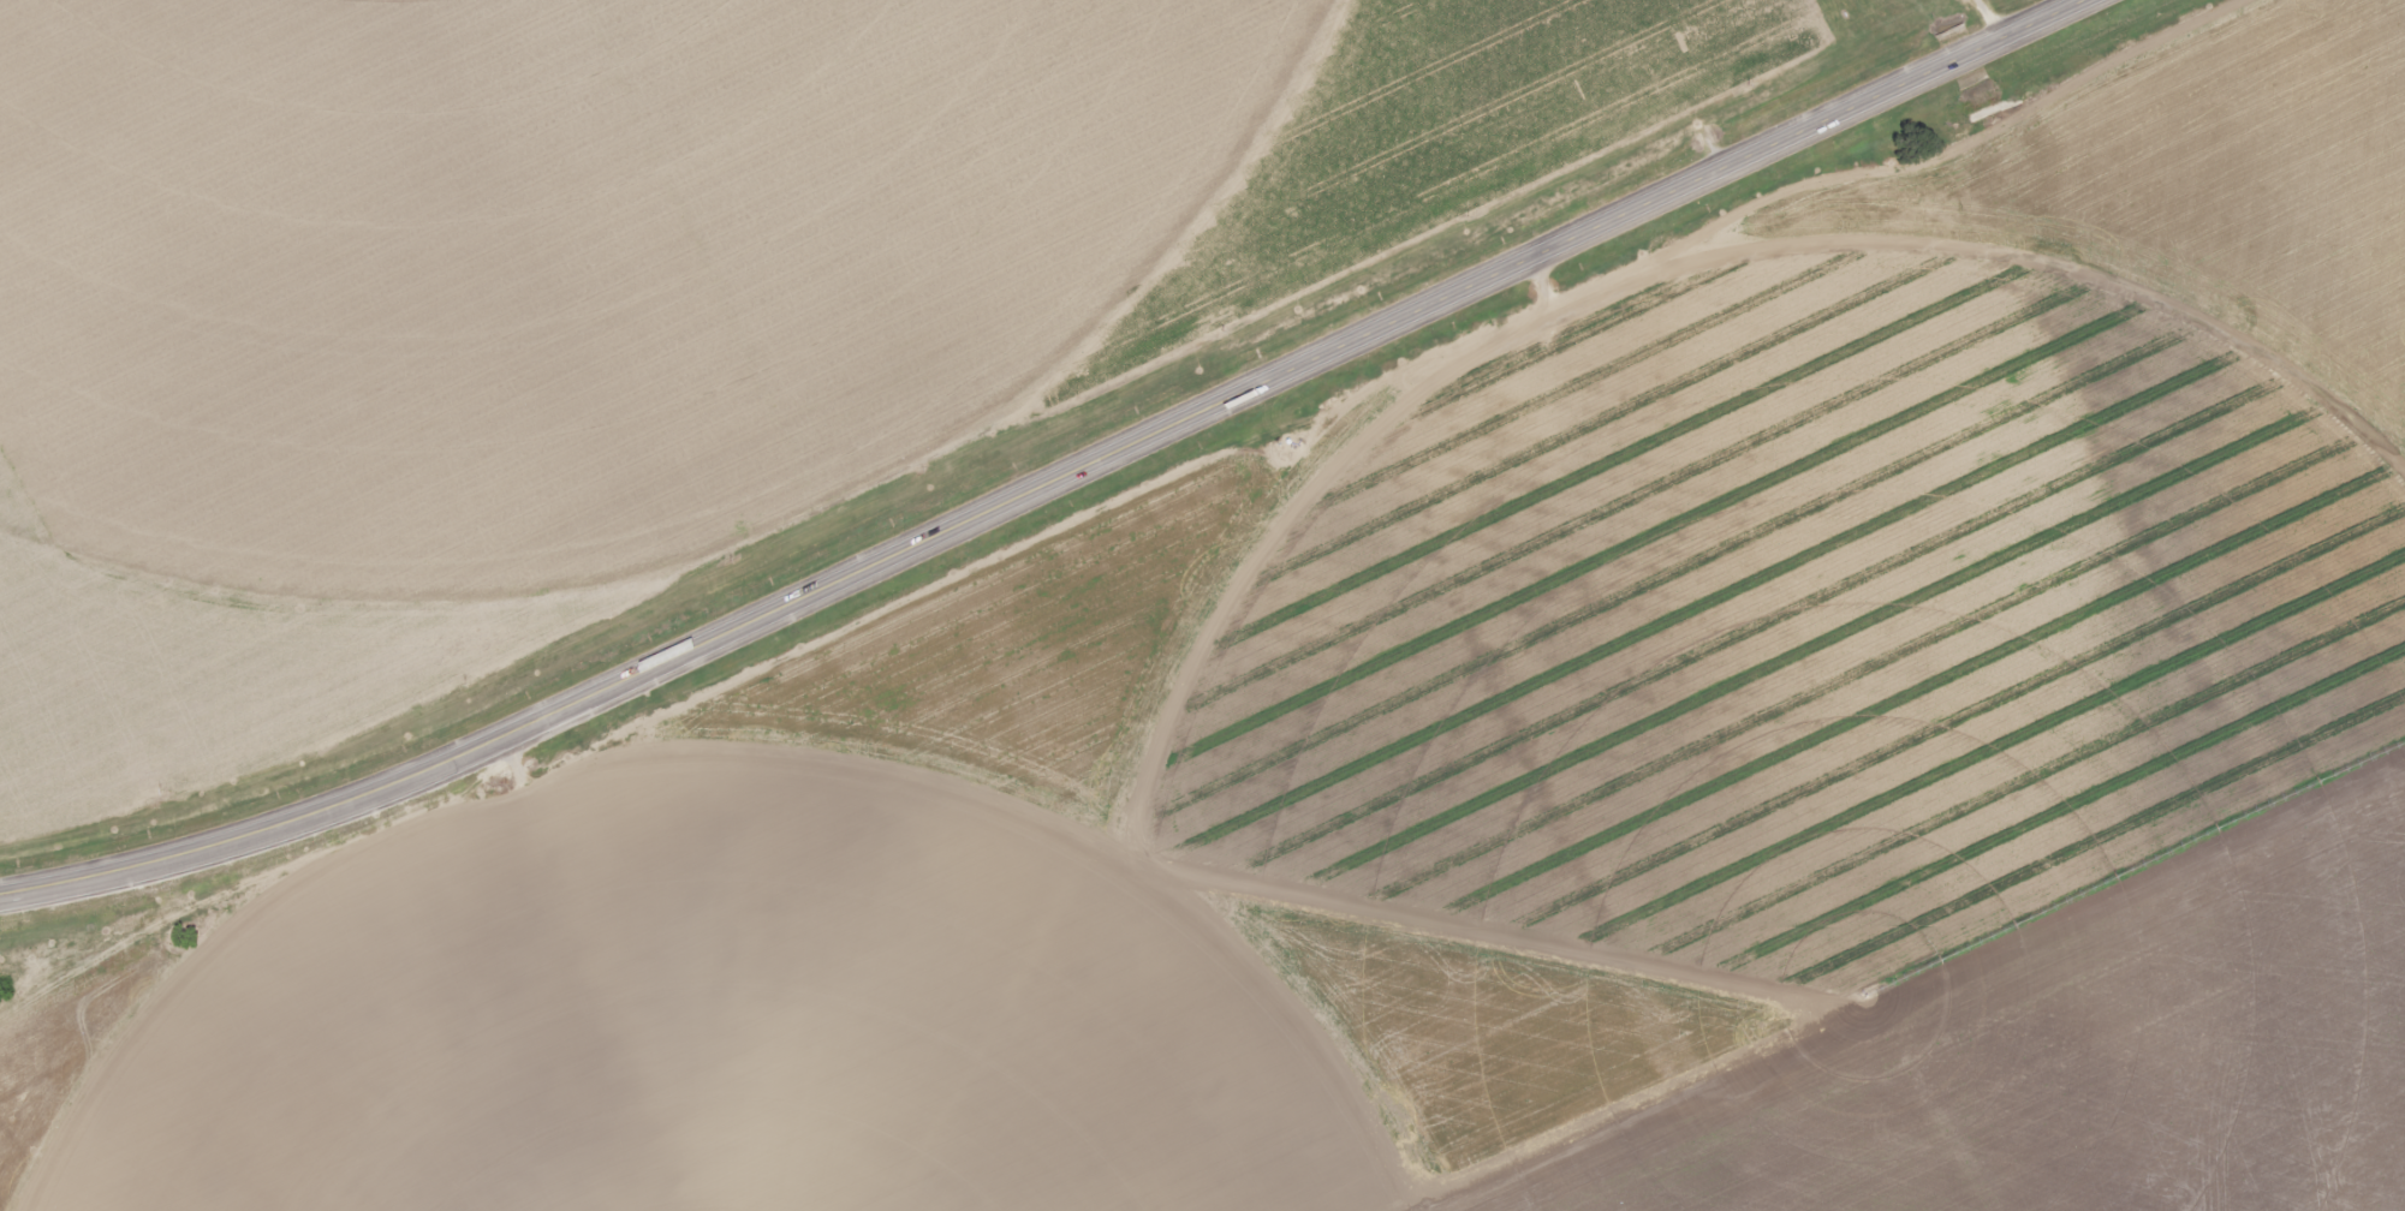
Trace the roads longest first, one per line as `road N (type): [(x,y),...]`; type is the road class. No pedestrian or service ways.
road 1 (trunk): [(0,894),(196,852),(387,788),(2087,0)]
road 2 (residential): [(739,1210),(523,729)]

